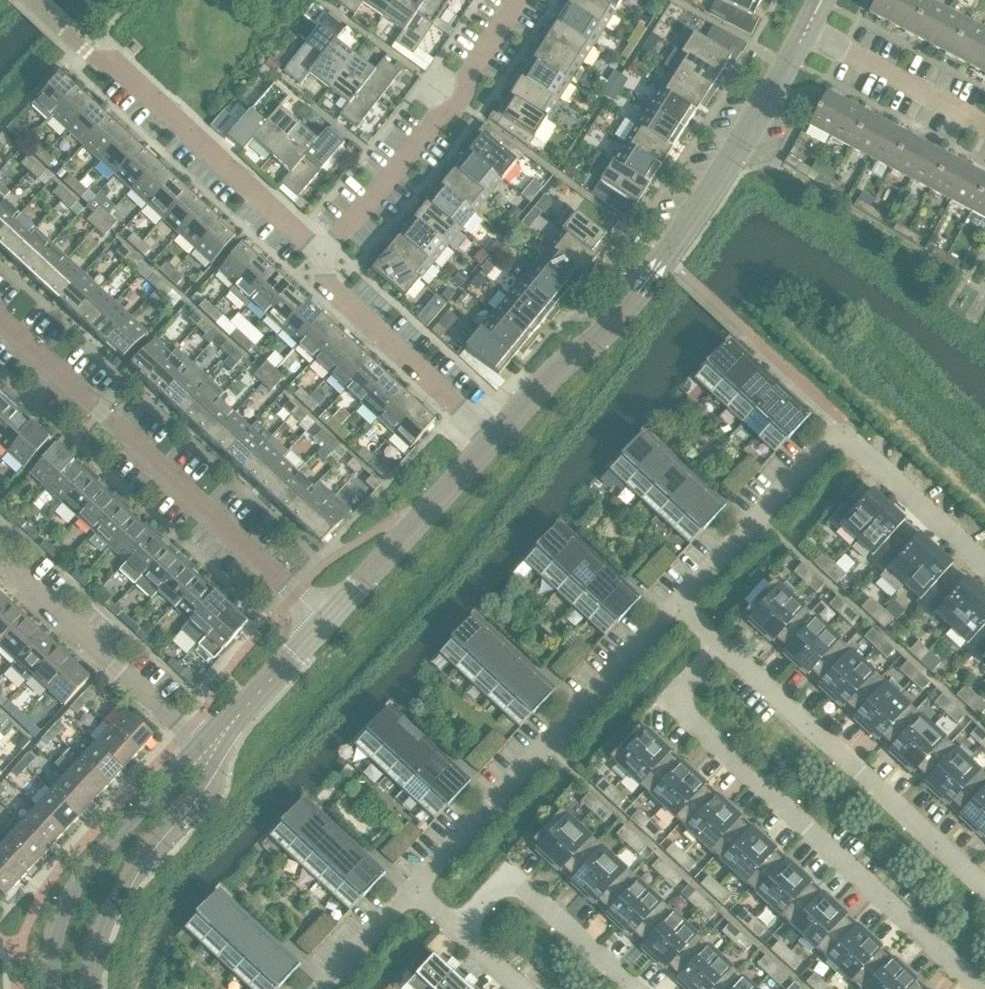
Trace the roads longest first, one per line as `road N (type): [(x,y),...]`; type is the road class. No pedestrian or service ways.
road 1 (tertiary): [(492,444),(554,369),(606,331),(731,159),(803,36)]
road 2 (residential): [(730,648),(673,708),(982,988)]
road 3 (residential): [(330,623),(0,319)]
road 4 (residential): [(313,269),(299,235),(121,69),(32,0)]
road 5 (residential): [(420,885),(682,605)]
road 6 (residential): [(984,889),(730,648)]
road 7 (residential): [(522,0),(459,99),(313,269)]
road 8 (tertiary): [(214,752),(172,776),(88,872),(57,934),(55,988)]
road 9 (residential): [(214,752),(0,544)]
road 10 (tertiary): [(95,988),(113,918),(143,858),(201,783),(214,752)]
road 11 (residential): [(492,444),(313,269)]
road 12 (tertiary): [(330,623),(492,444)]
road 13 (residential): [(630,988),(508,876),(465,927)]
road 14 (residential): [(682,605),(839,436)]
road 15 (residential): [(803,36),(984,126)]
road 16 (residential): [(984,567),(839,436)]
road 17 (tertiary): [(214,752),(330,623)]
road 18 (residential): [(323,988),(420,885)]

